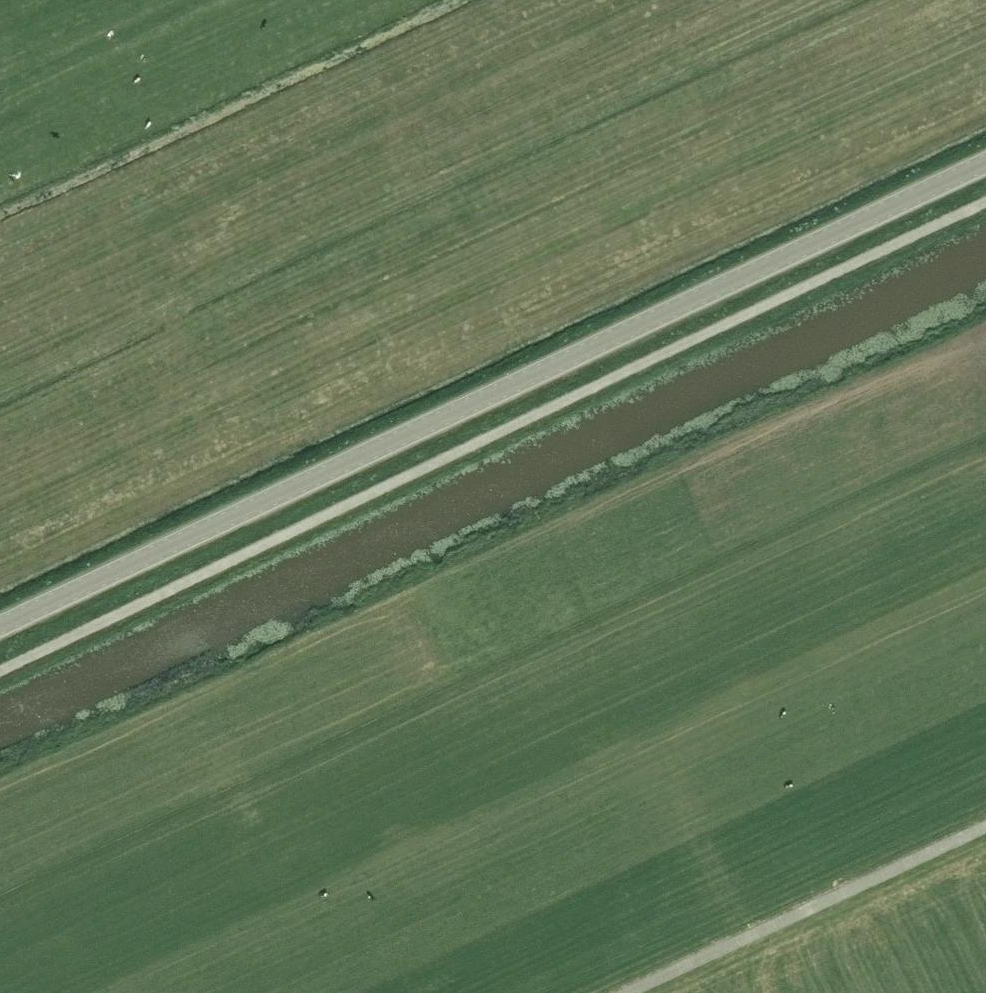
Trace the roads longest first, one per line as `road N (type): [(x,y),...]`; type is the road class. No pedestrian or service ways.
road 1 (tertiary): [(0,623),(985,161)]
road 2 (track): [(985,822),(618,992)]

